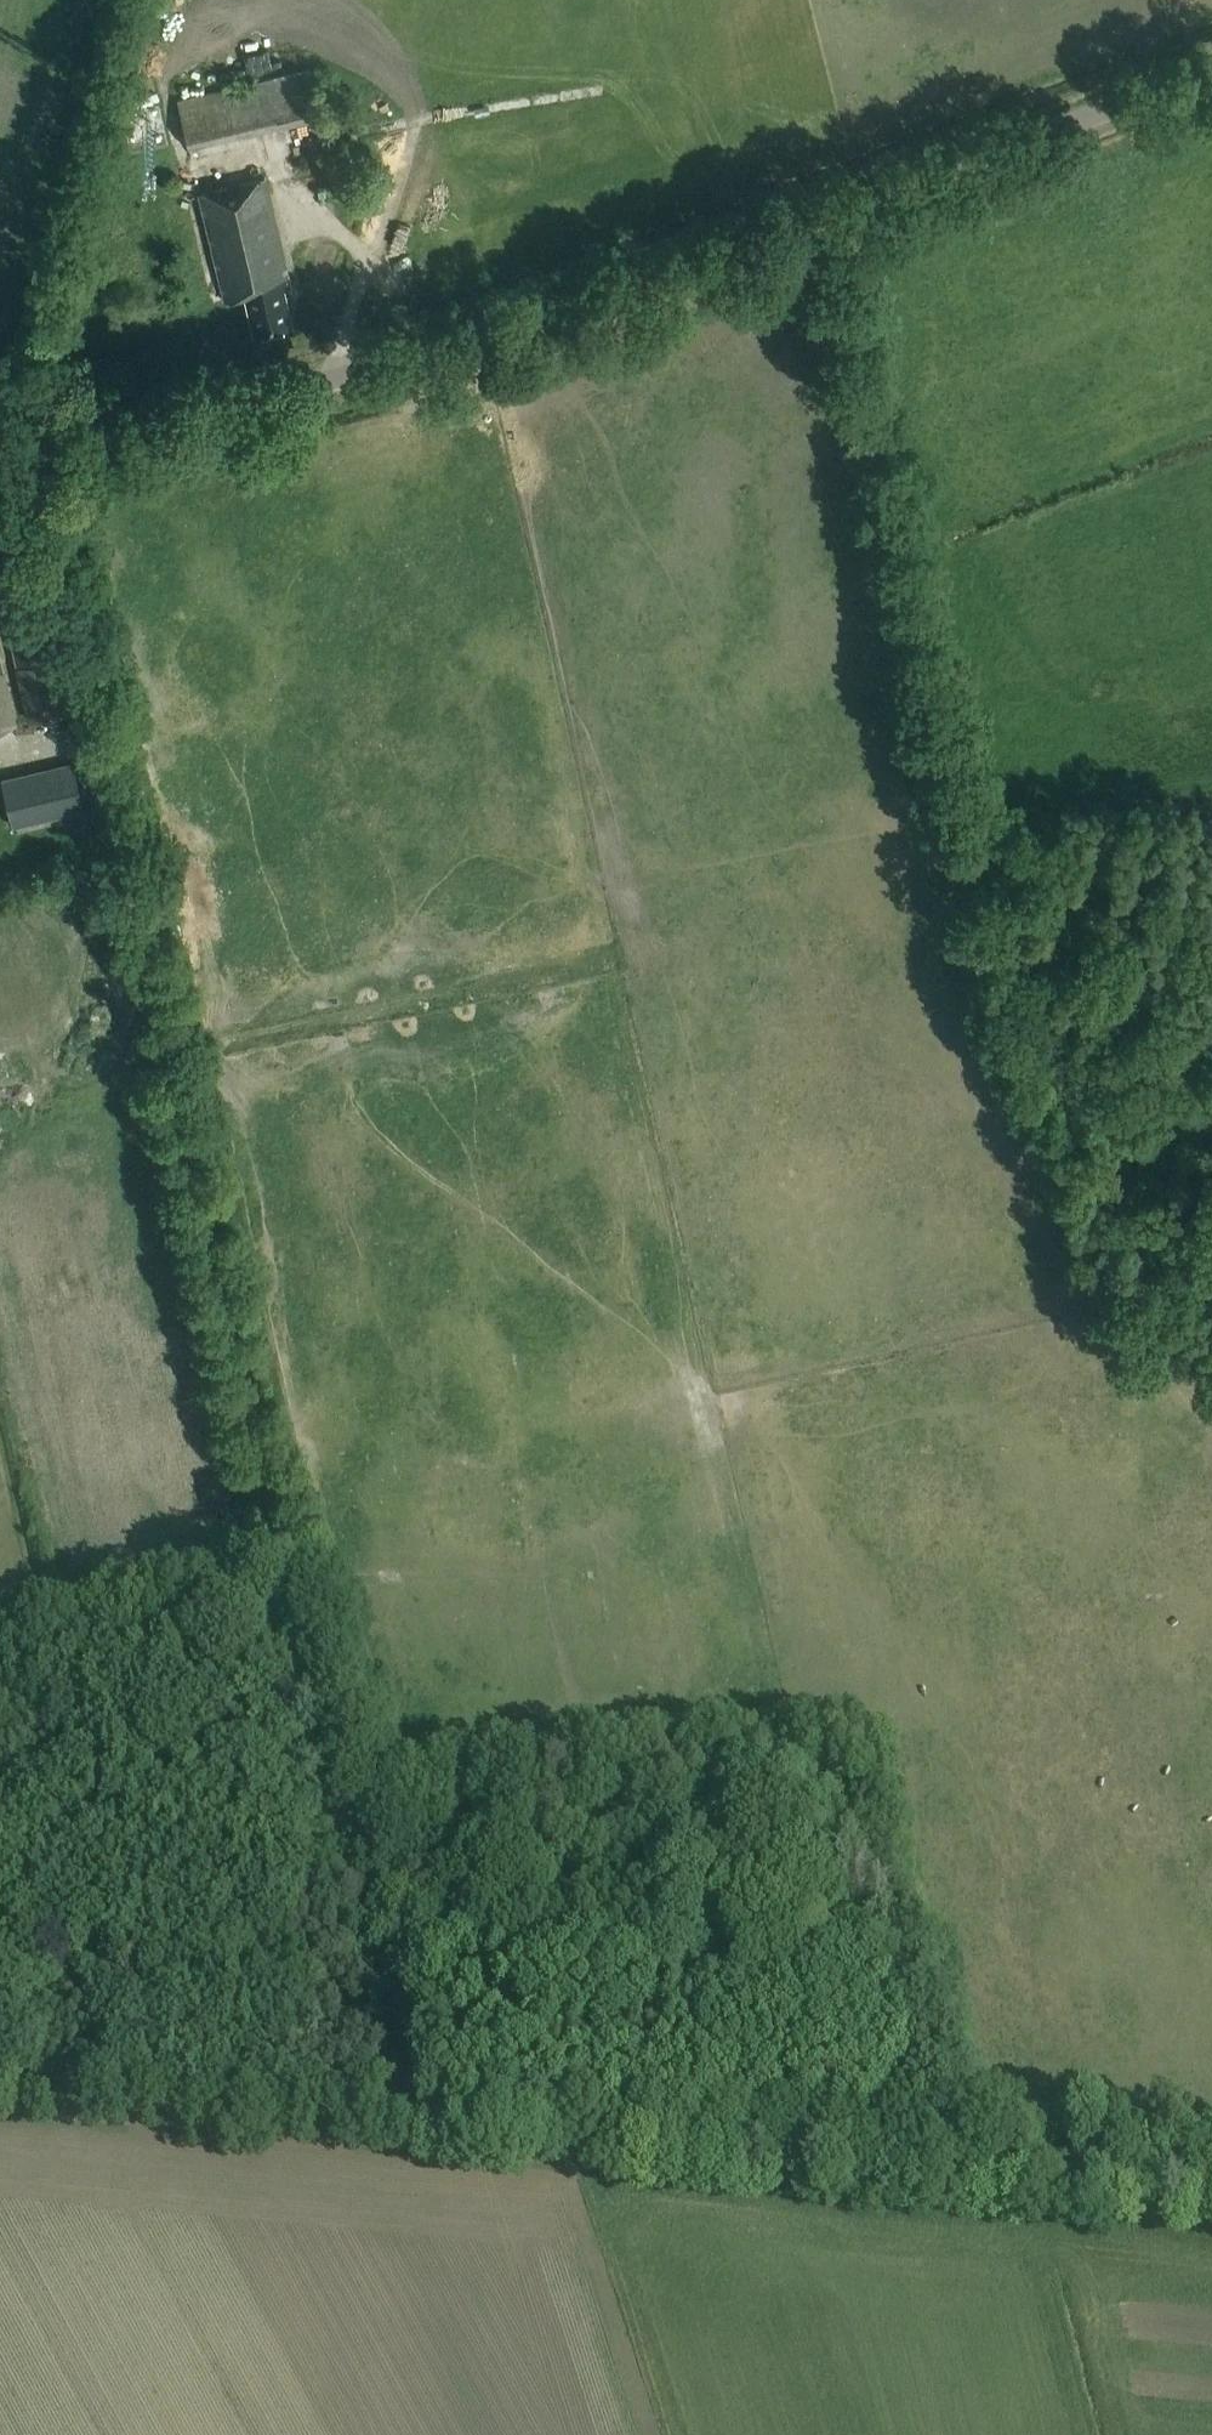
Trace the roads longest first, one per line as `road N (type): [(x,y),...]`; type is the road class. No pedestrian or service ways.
road 1 (tertiary): [(1211,74),(530,320),(303,388),(0,460)]

